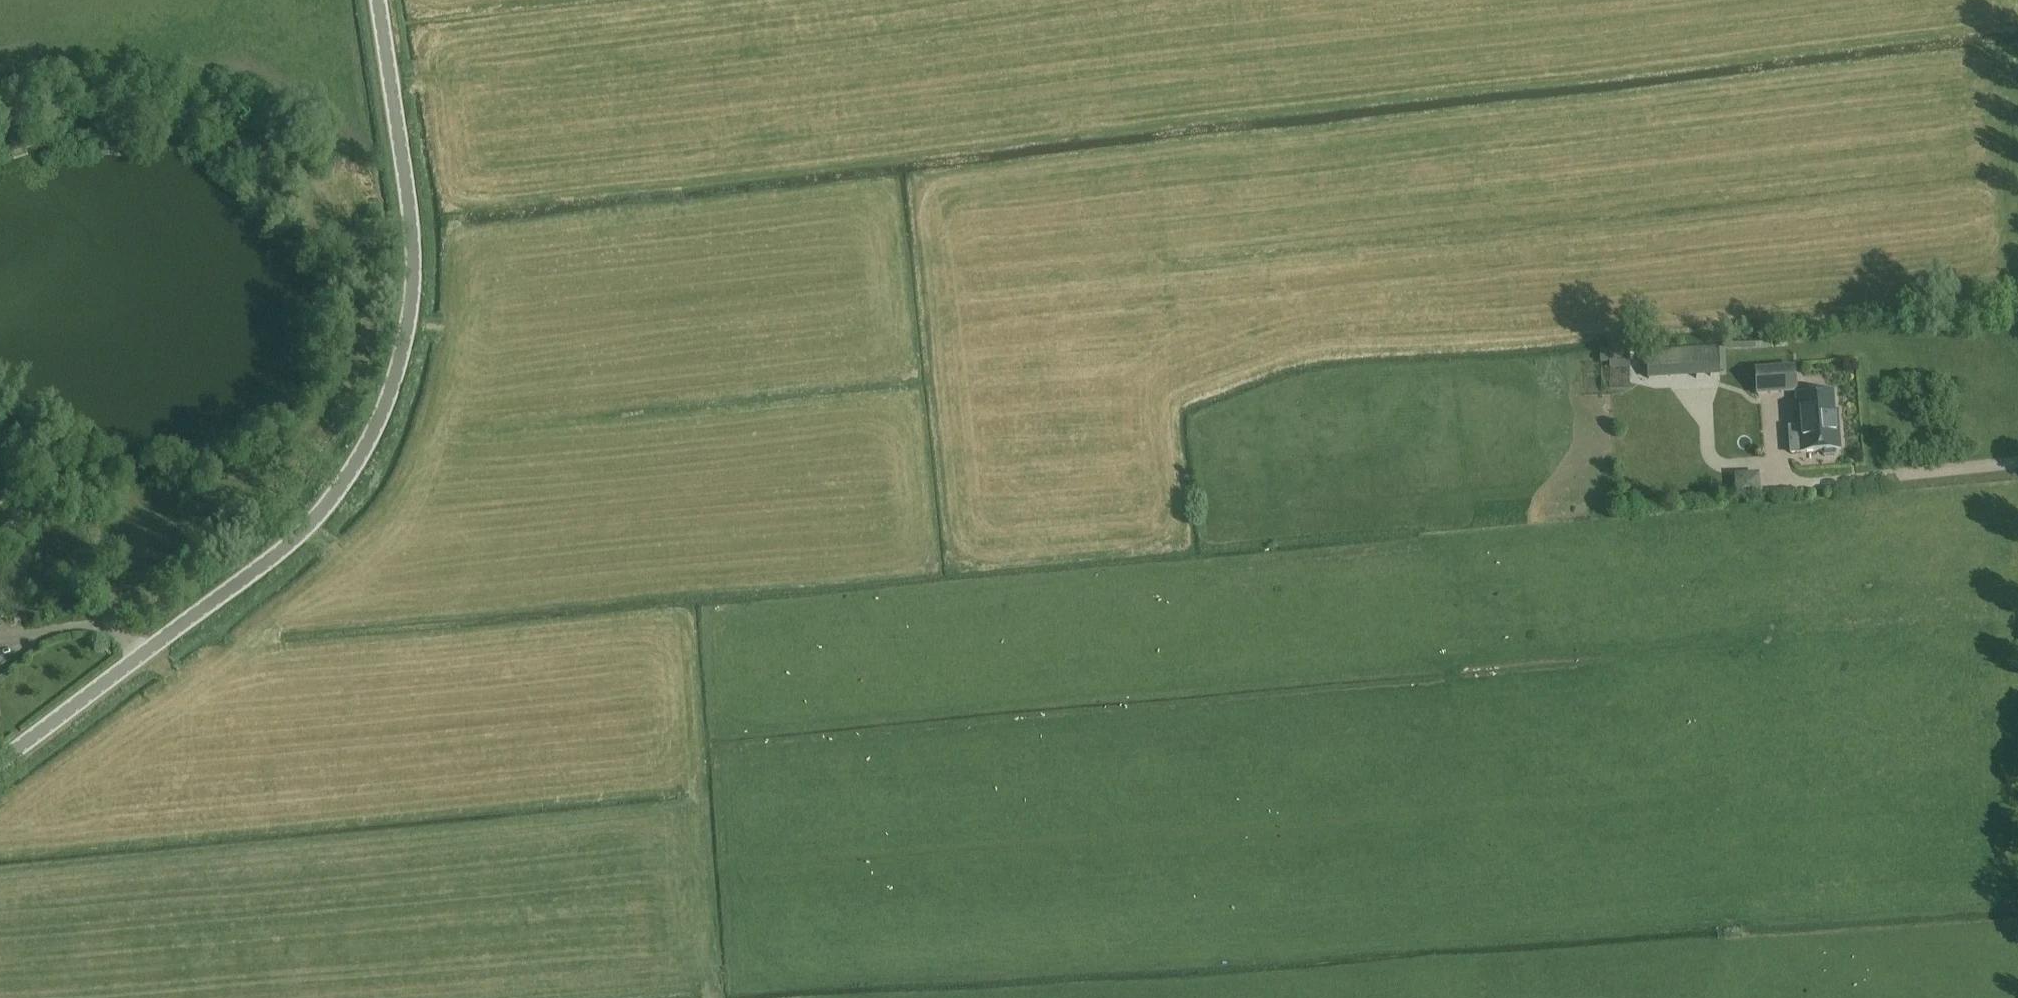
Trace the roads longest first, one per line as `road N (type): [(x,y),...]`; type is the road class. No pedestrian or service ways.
road 1 (unclassified): [(0,762),(299,535),(373,433),(392,390),(413,287),(378,0)]

